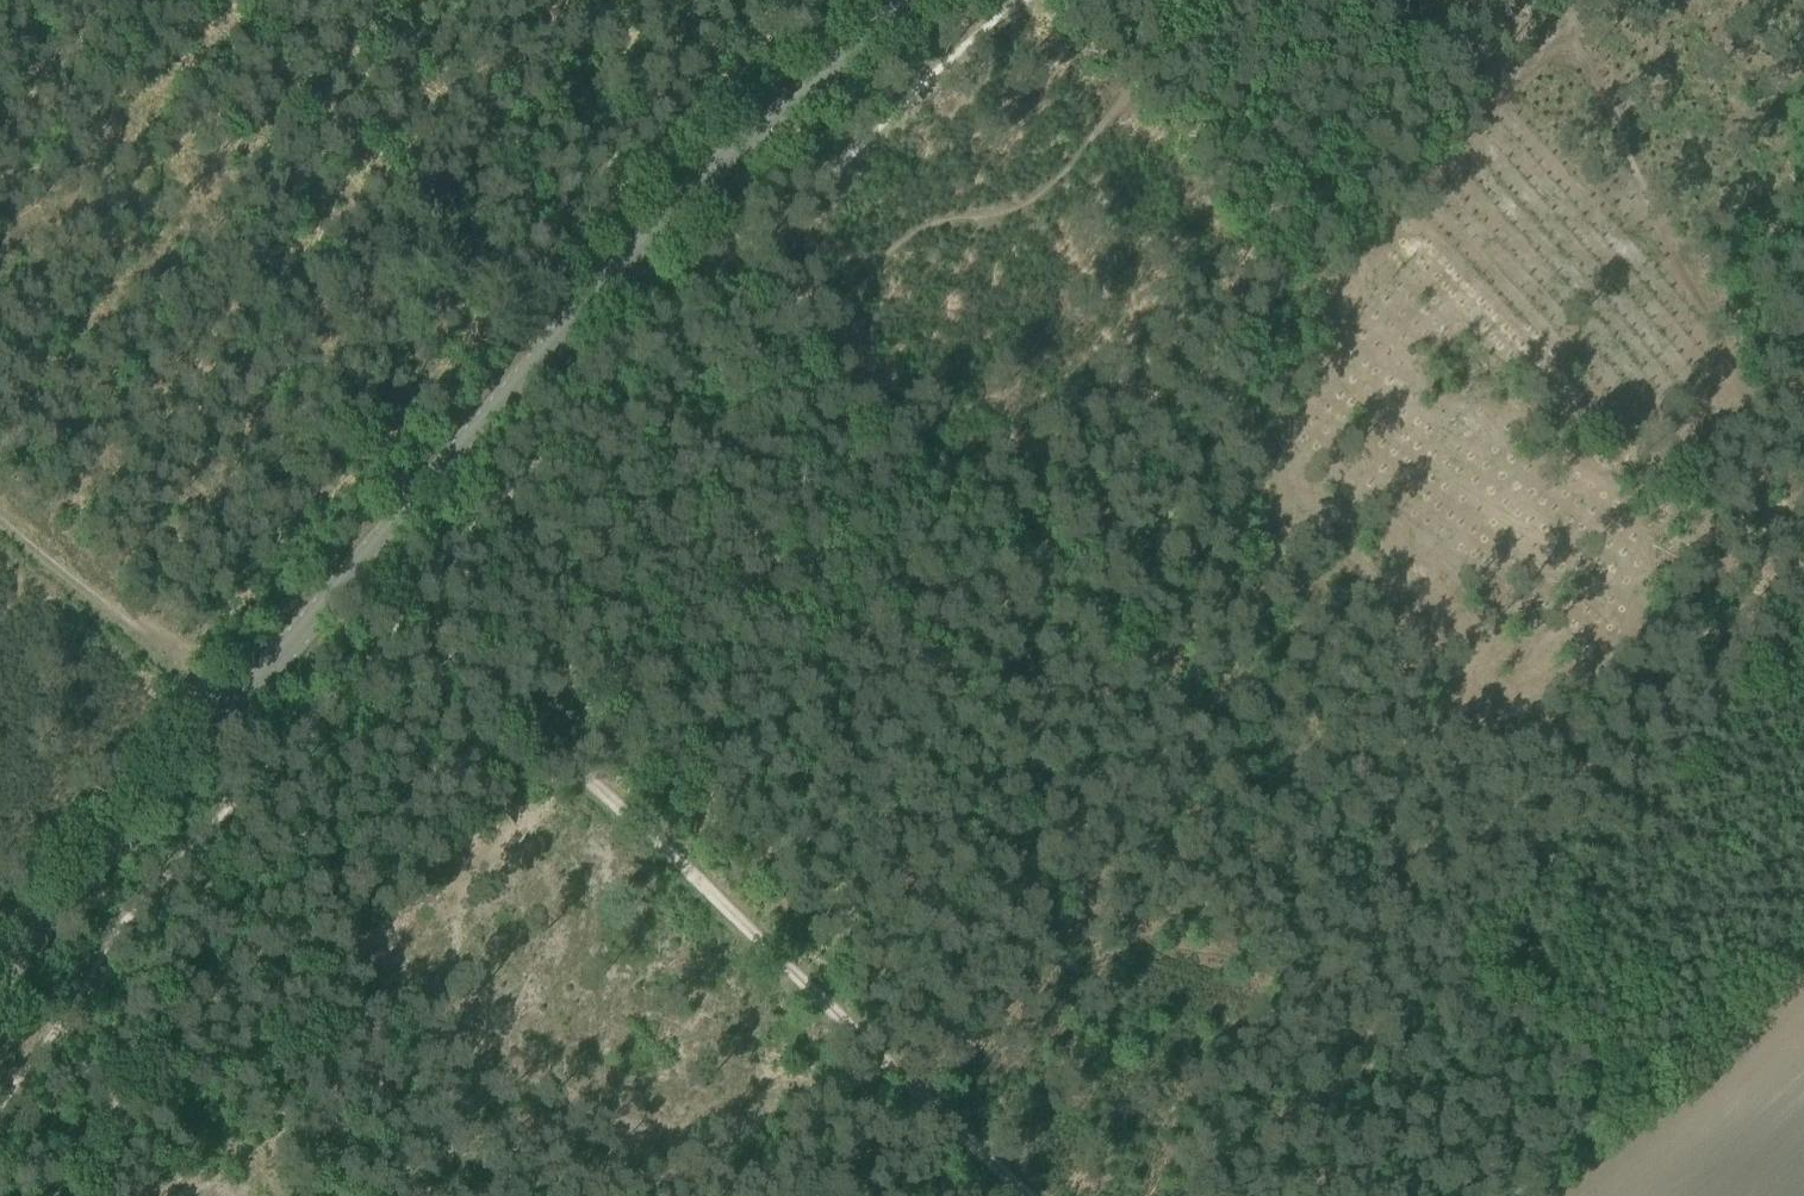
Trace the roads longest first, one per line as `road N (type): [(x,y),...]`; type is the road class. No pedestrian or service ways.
road 1 (secondary): [(0,930),(333,542),(677,198),(913,0)]
road 2 (track): [(1364,875),(1075,579),(677,198)]
road 3 (track): [(949,466),(1298,149),(1641,491)]
road 4 (track): [(859,1039),(333,542)]
road 5 (track): [(1641,491),(1688,552),(1364,875)]
road 6 (track): [(546,337),(210,0)]
road 7 (track): [(1517,1195),(1803,929)]
road 8 (track): [(1603,1115),(1364,875)]
road 9 (track): [(1803,353),(1720,439),(1641,491)]
road 10 (track): [(1027,1195),(876,1050)]

